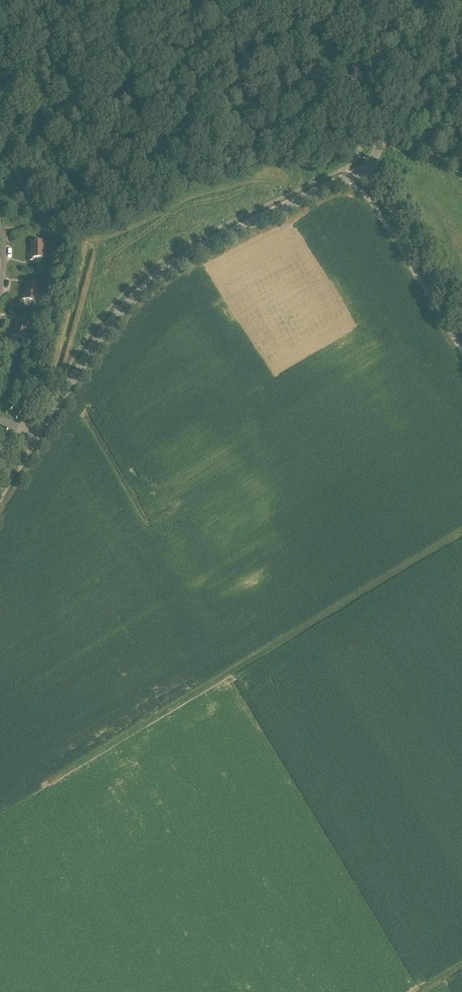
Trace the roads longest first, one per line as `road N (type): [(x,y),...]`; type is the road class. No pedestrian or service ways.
road 1 (track): [(461,532),(52,782)]
road 2 (unclassified): [(38,435),(120,312),(165,270),(368,166)]
road 3 (unclassified): [(368,166),(447,0)]
road 4 (unclassified): [(368,166),(461,324)]

